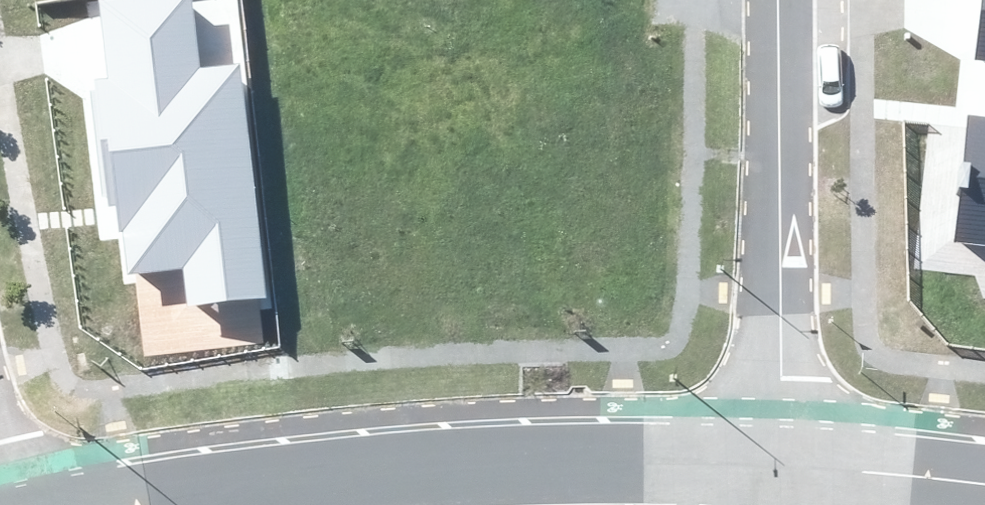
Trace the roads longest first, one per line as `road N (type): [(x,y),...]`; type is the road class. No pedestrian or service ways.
road 1 (residential): [(170,504),(292,486),(776,469)]
road 2 (residential): [(779,0),(776,469)]
road 3 (residential): [(776,469),(984,489)]

